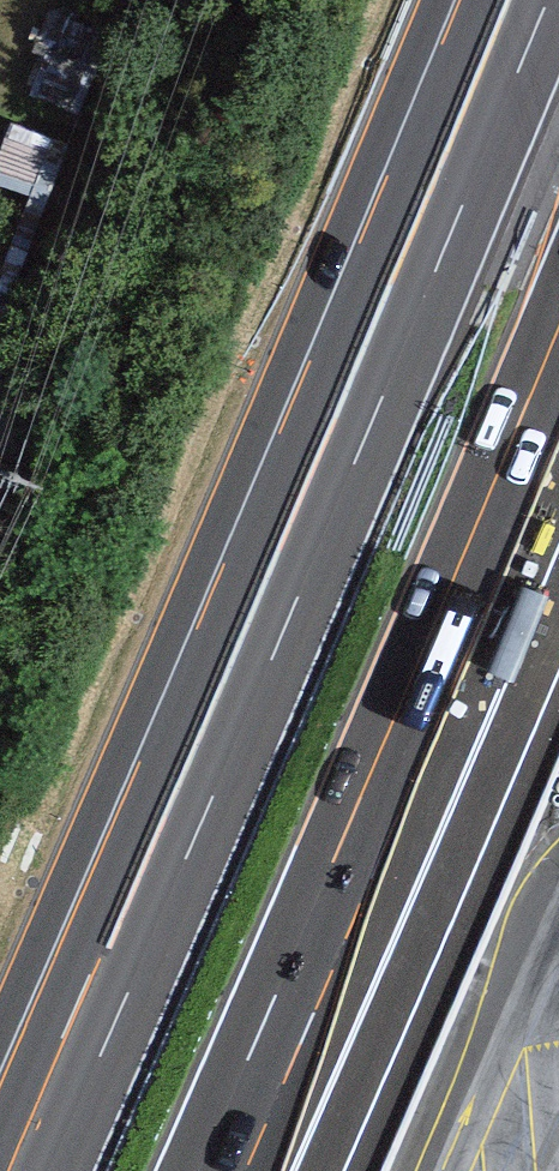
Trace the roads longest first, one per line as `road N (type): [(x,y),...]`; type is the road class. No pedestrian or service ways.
road 1 (motorway): [(520,0),(22,1170)]
road 2 (motorway): [(226,1170),(558,393)]
road 3 (motorway): [(327,1170),(558,610)]

